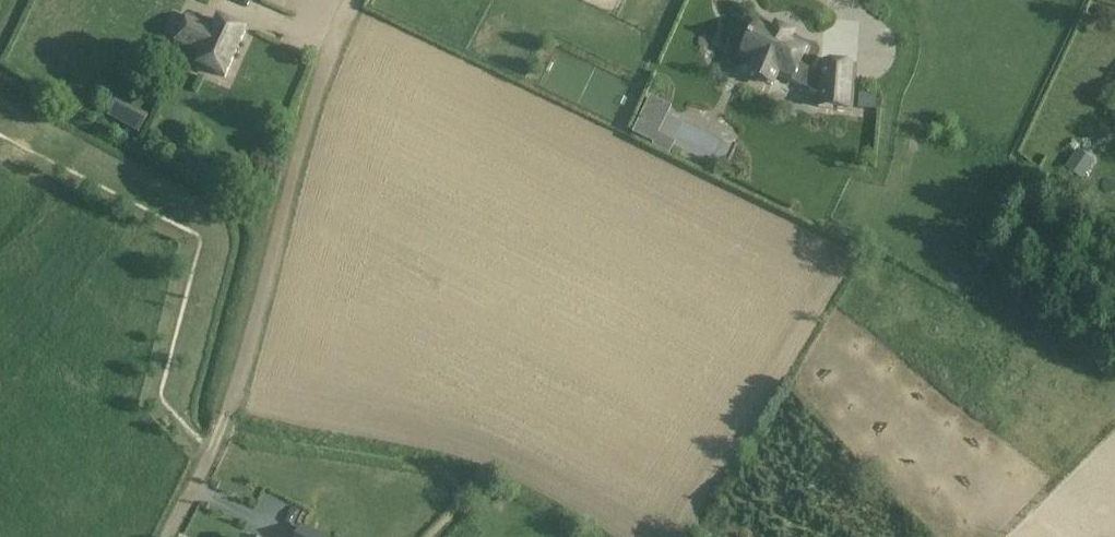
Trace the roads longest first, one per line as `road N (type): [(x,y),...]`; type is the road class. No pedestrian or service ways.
road 1 (residential): [(355,0),(307,121),(228,414)]

